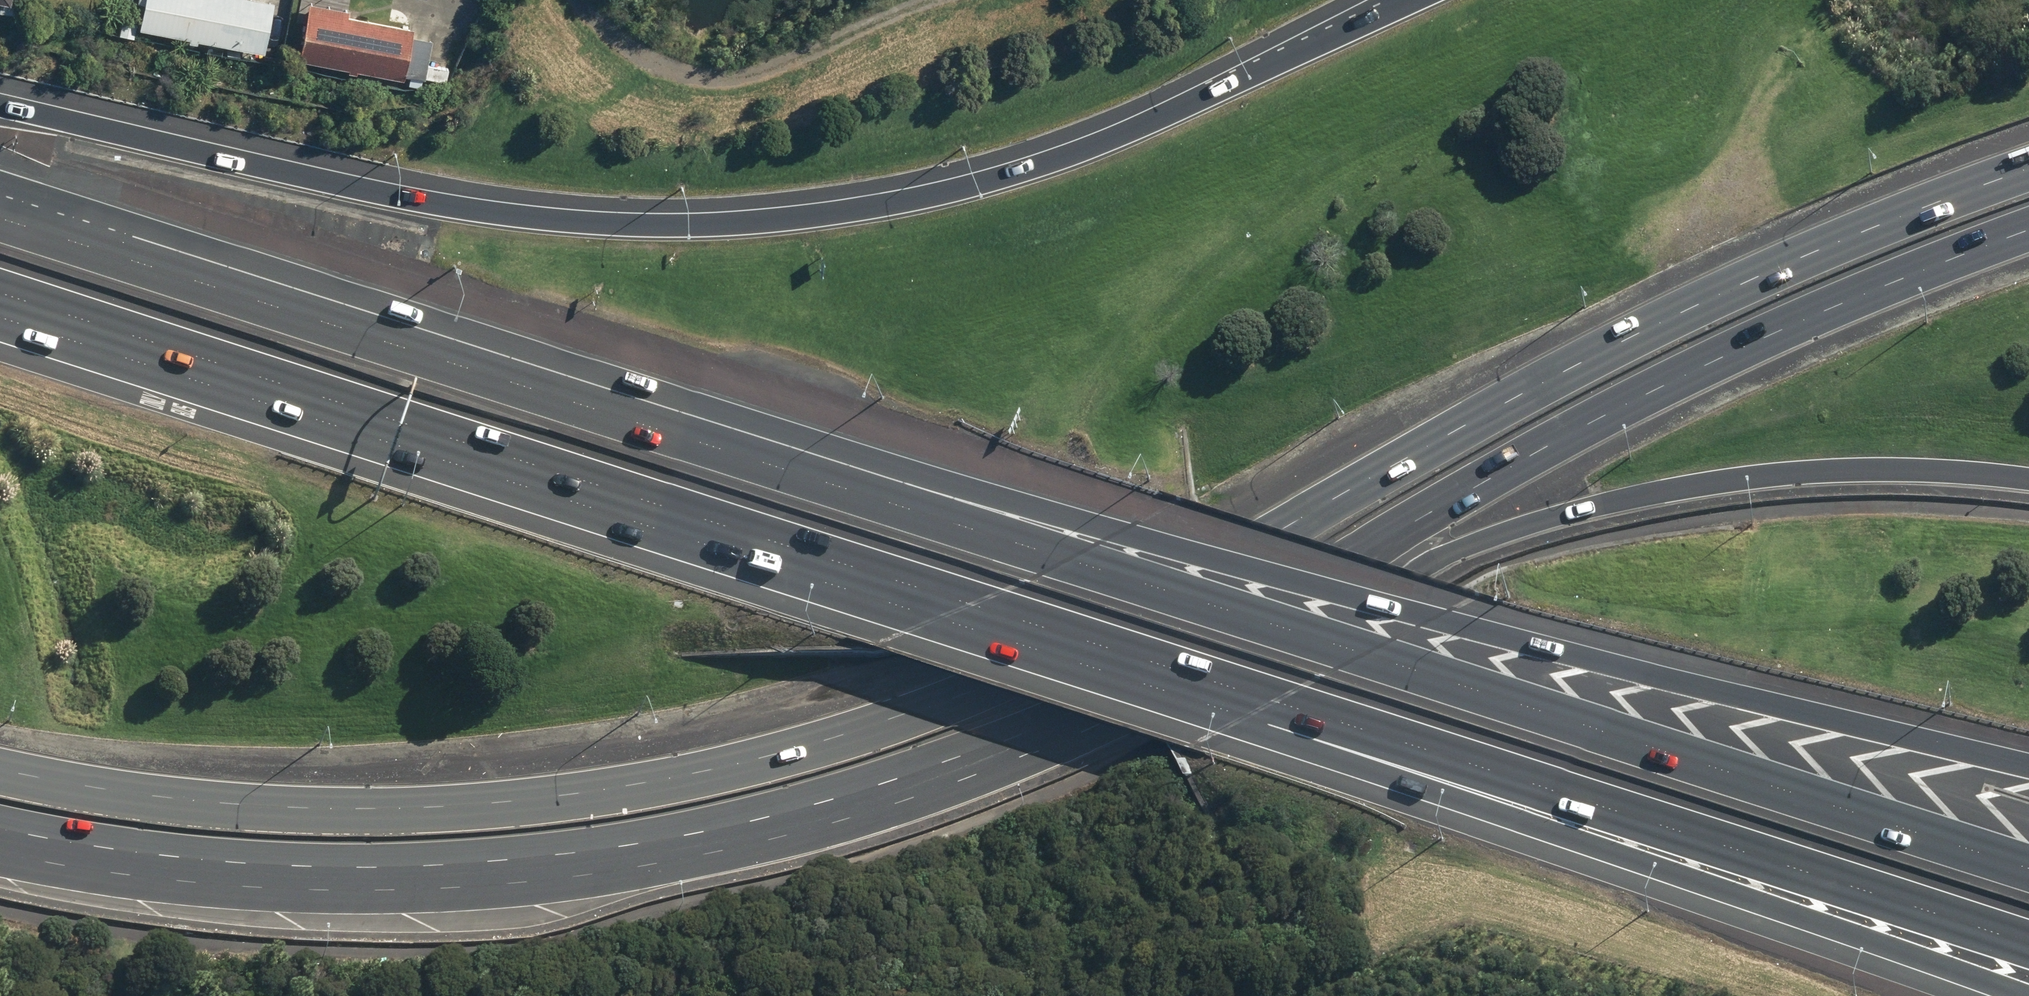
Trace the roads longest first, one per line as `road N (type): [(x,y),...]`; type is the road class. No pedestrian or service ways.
road 1 (primary): [(0,768),(198,801),(497,802),(663,781),(798,750),(946,702),(1130,615),(1581,364),(1813,250),(2028,170)]
road 2 (motorway): [(84,249),(1365,648),(2028,866)]
road 3 (motorway): [(84,249),(554,360),(760,426),(1637,676),(2028,766)]
road 4 (motorway): [(0,106),(456,208),(604,222),(750,223),(944,192),(1075,152),(1234,83),(1396,0)]
road 5 (motorway): [(1266,701),(0,295)]
road 6 (primary): [(1224,637),(1026,743),(913,789),(630,862),(397,882),(276,875),(0,837)]
road 7 (primary): [(2028,230),(1862,295),(1641,398),(1529,455),(1224,637)]
road 8 (motorway): [(2028,481),(1904,471),(1634,496),(1554,517),(1224,637)]
road 9 (motorway): [(2014,995),(1451,797),(1266,701)]
road 10 (motorway): [(2028,944),(1266,701)]
road 11 (track): [(899,0),(773,71),(719,85),(670,74),(619,44),(582,0)]
road 12 (track): [(1816,33),(1785,63),(1751,124),(1666,322)]

